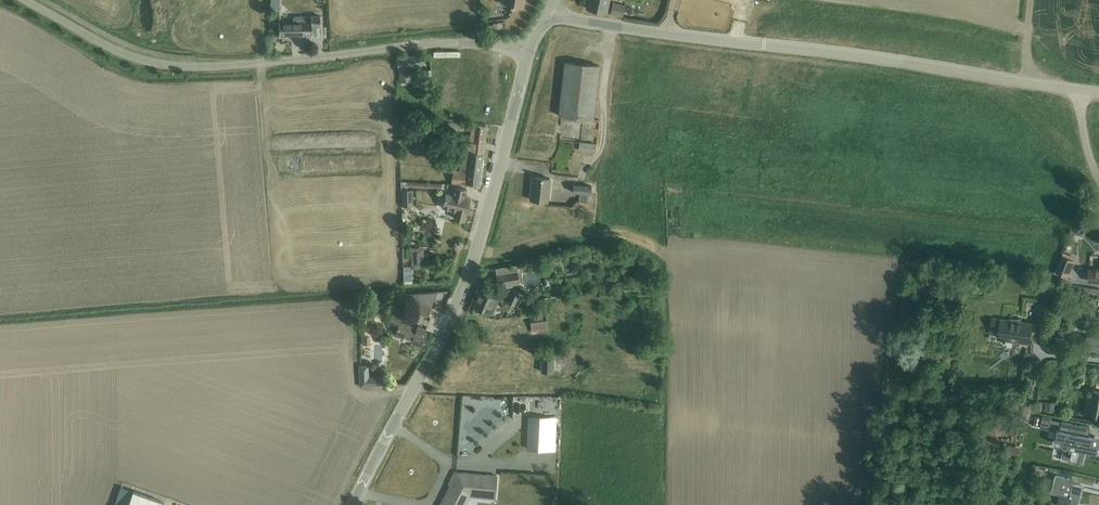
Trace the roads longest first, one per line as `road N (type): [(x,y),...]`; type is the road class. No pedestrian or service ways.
road 1 (unclassified): [(1083,90),(549,15)]
road 2 (unclassified): [(530,51),(437,44),(171,66),(114,50),(23,0)]
road 3 (unclassified): [(353,504),(455,310),(530,51)]

